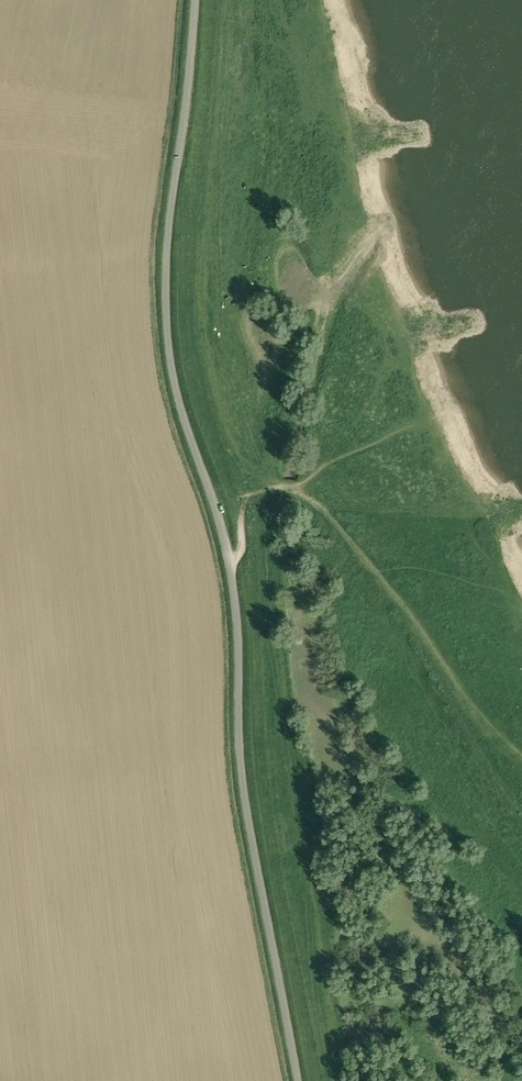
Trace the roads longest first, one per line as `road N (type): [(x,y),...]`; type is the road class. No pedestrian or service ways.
road 1 (unclassified): [(298,1080),(240,758),(232,569),(169,357),(164,279),(195,0)]
road 2 (track): [(232,569),(250,496),(278,485),(306,496),(346,533),(468,693),(521,742)]

